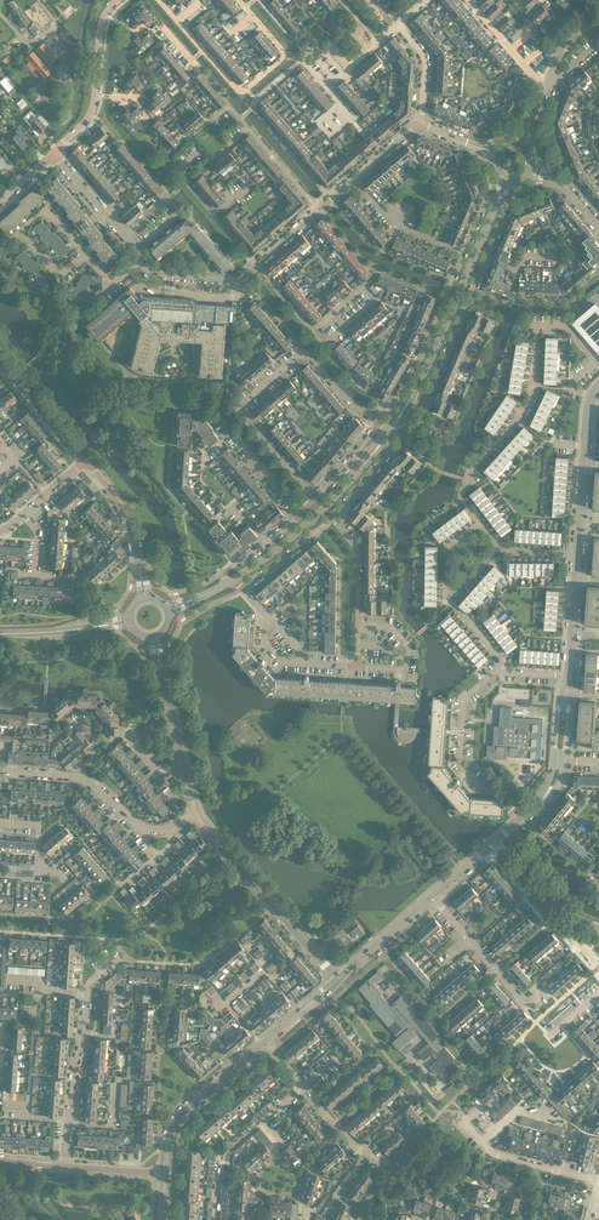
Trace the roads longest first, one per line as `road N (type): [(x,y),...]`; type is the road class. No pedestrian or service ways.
road 1 (residential): [(404,440),(507,212),(498,201)]
road 2 (tertiary): [(391,431),(443,333),(498,201)]
road 3 (tertiary): [(338,979),(195,813)]
road 4 (residential): [(481,523),(461,492),(532,402),(538,335)]
road 5 (residential): [(299,662),(358,666),(358,552),(330,518)]
road 6 (tertiary): [(234,579),(302,529),(391,431)]
road 7 (residential): [(519,819),(500,789),(483,788),(459,761),(464,698),(503,672)]
road 8 (residential): [(378,420),(303,351),(238,410)]
road 9 (residential): [(203,50),(241,91),(283,57),(238,0)]
road 10 (residential): [(598,1181),(485,1149),(463,1124),(485,1104)]
road 11 (residential): [(55,159),(91,113),(100,30),(117,0)]
road 12 (tertiary): [(578,554),(587,407),(598,385)]
road 13 (tertiary): [(598,968),(492,844)]
road 14 (tertiary): [(195,813),(160,665)]
road 15 (residential): [(527,1006),(432,897)]
road 16 (residential): [(445,296),(419,360),(378,420)]
road 17 (residential): [(463,253),(400,226),(352,180)]
road 18 (residential): [(67,1124),(89,993)]
road 19 (residential): [(55,159),(145,256)]
road 20 (residential): [(85,459),(0,361)]
road 21 (residential): [(300,513),(216,415)]
road 22 (tertiary): [(338,979),(432,897)]
road 23 (residential): [(145,256),(166,273),(229,281),(256,264)]
road 24 (tertiary): [(568,676),(578,554)]
road 25 (residential): [(385,1172),(305,1085)]

